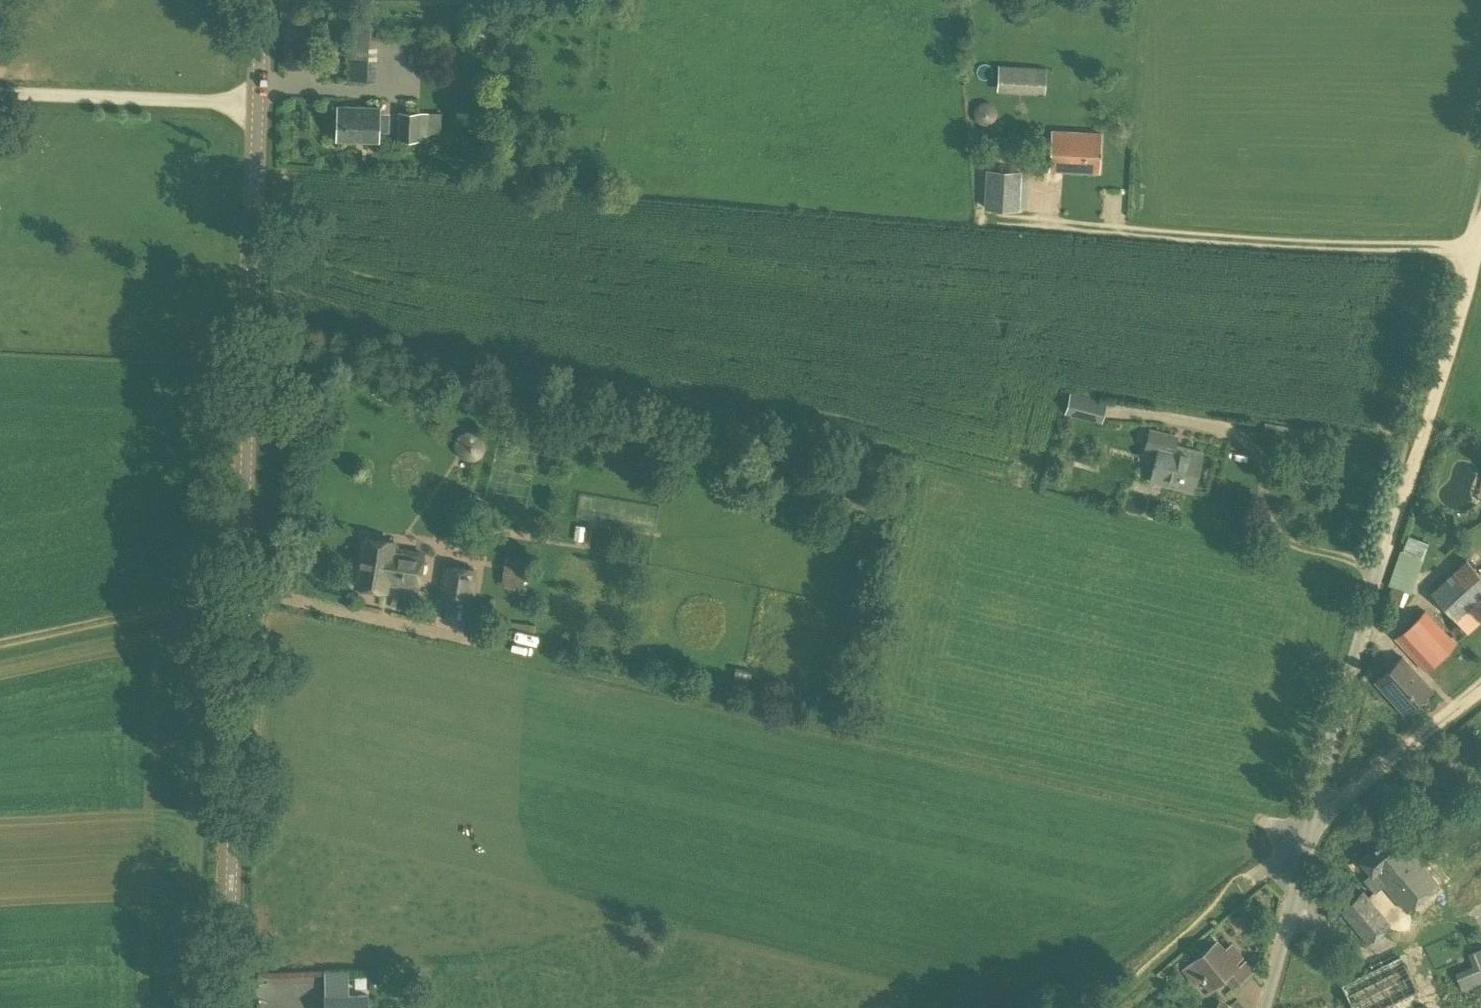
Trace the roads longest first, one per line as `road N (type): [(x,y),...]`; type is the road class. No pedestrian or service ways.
road 1 (track): [(243,591),(1310,832)]
road 2 (tertiary): [(228,1007),(263,0)]
road 3 (unclassified): [(1262,1007),(1385,558)]
road 4 (track): [(1385,558),(1480,254)]
road 5 (track): [(1089,1007),(1310,832)]
road 6 (track): [(0,643),(186,604),(243,604)]
road 7 (track): [(1310,832),(1480,697)]

